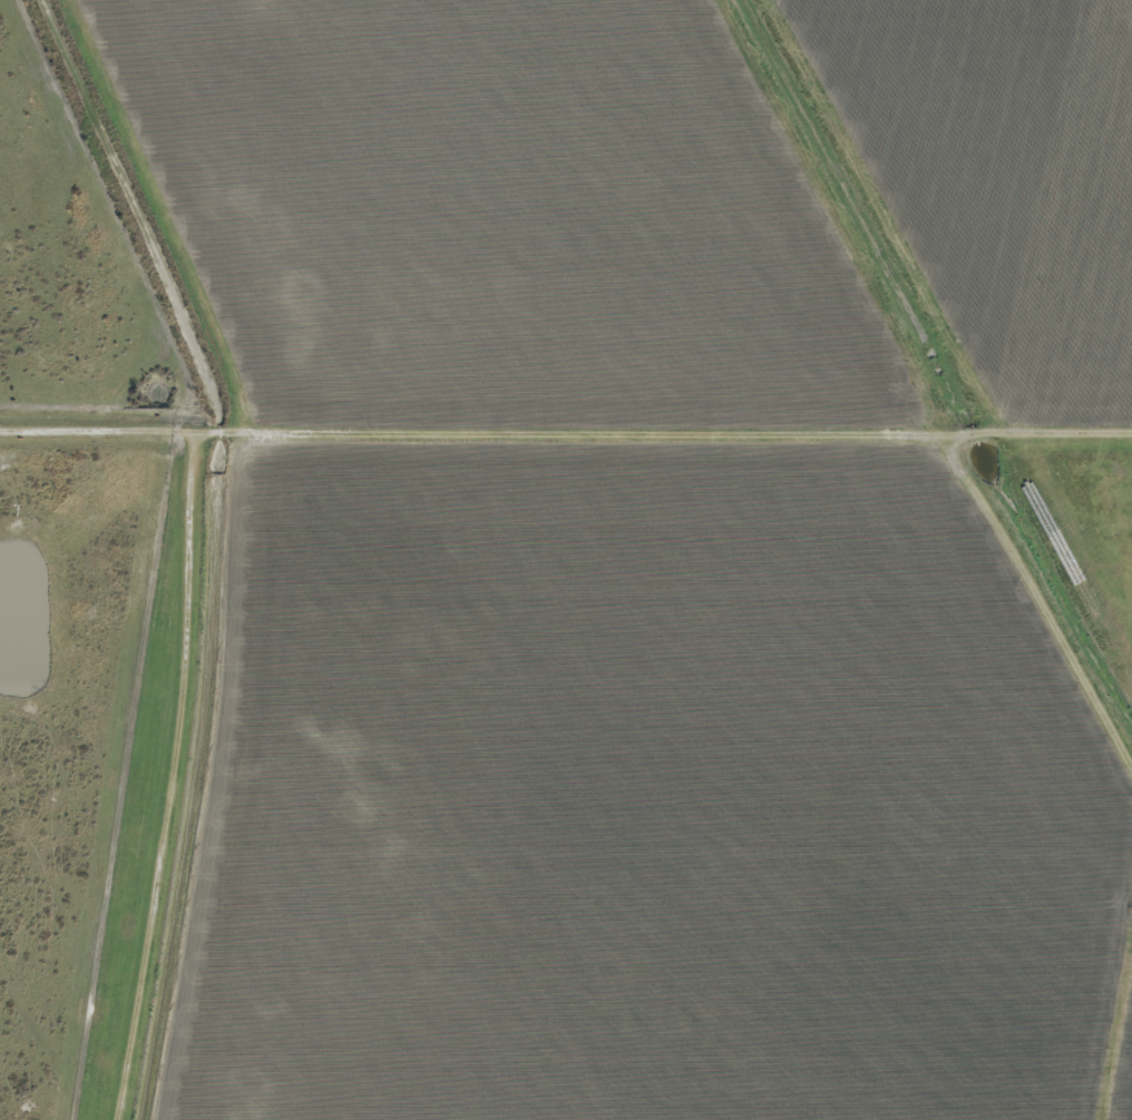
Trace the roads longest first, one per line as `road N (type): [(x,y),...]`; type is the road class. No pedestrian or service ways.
road 1 (track): [(1131,438),(0,438)]
road 2 (track): [(127,1119),(235,436)]
road 3 (track): [(949,439),(1131,772)]

